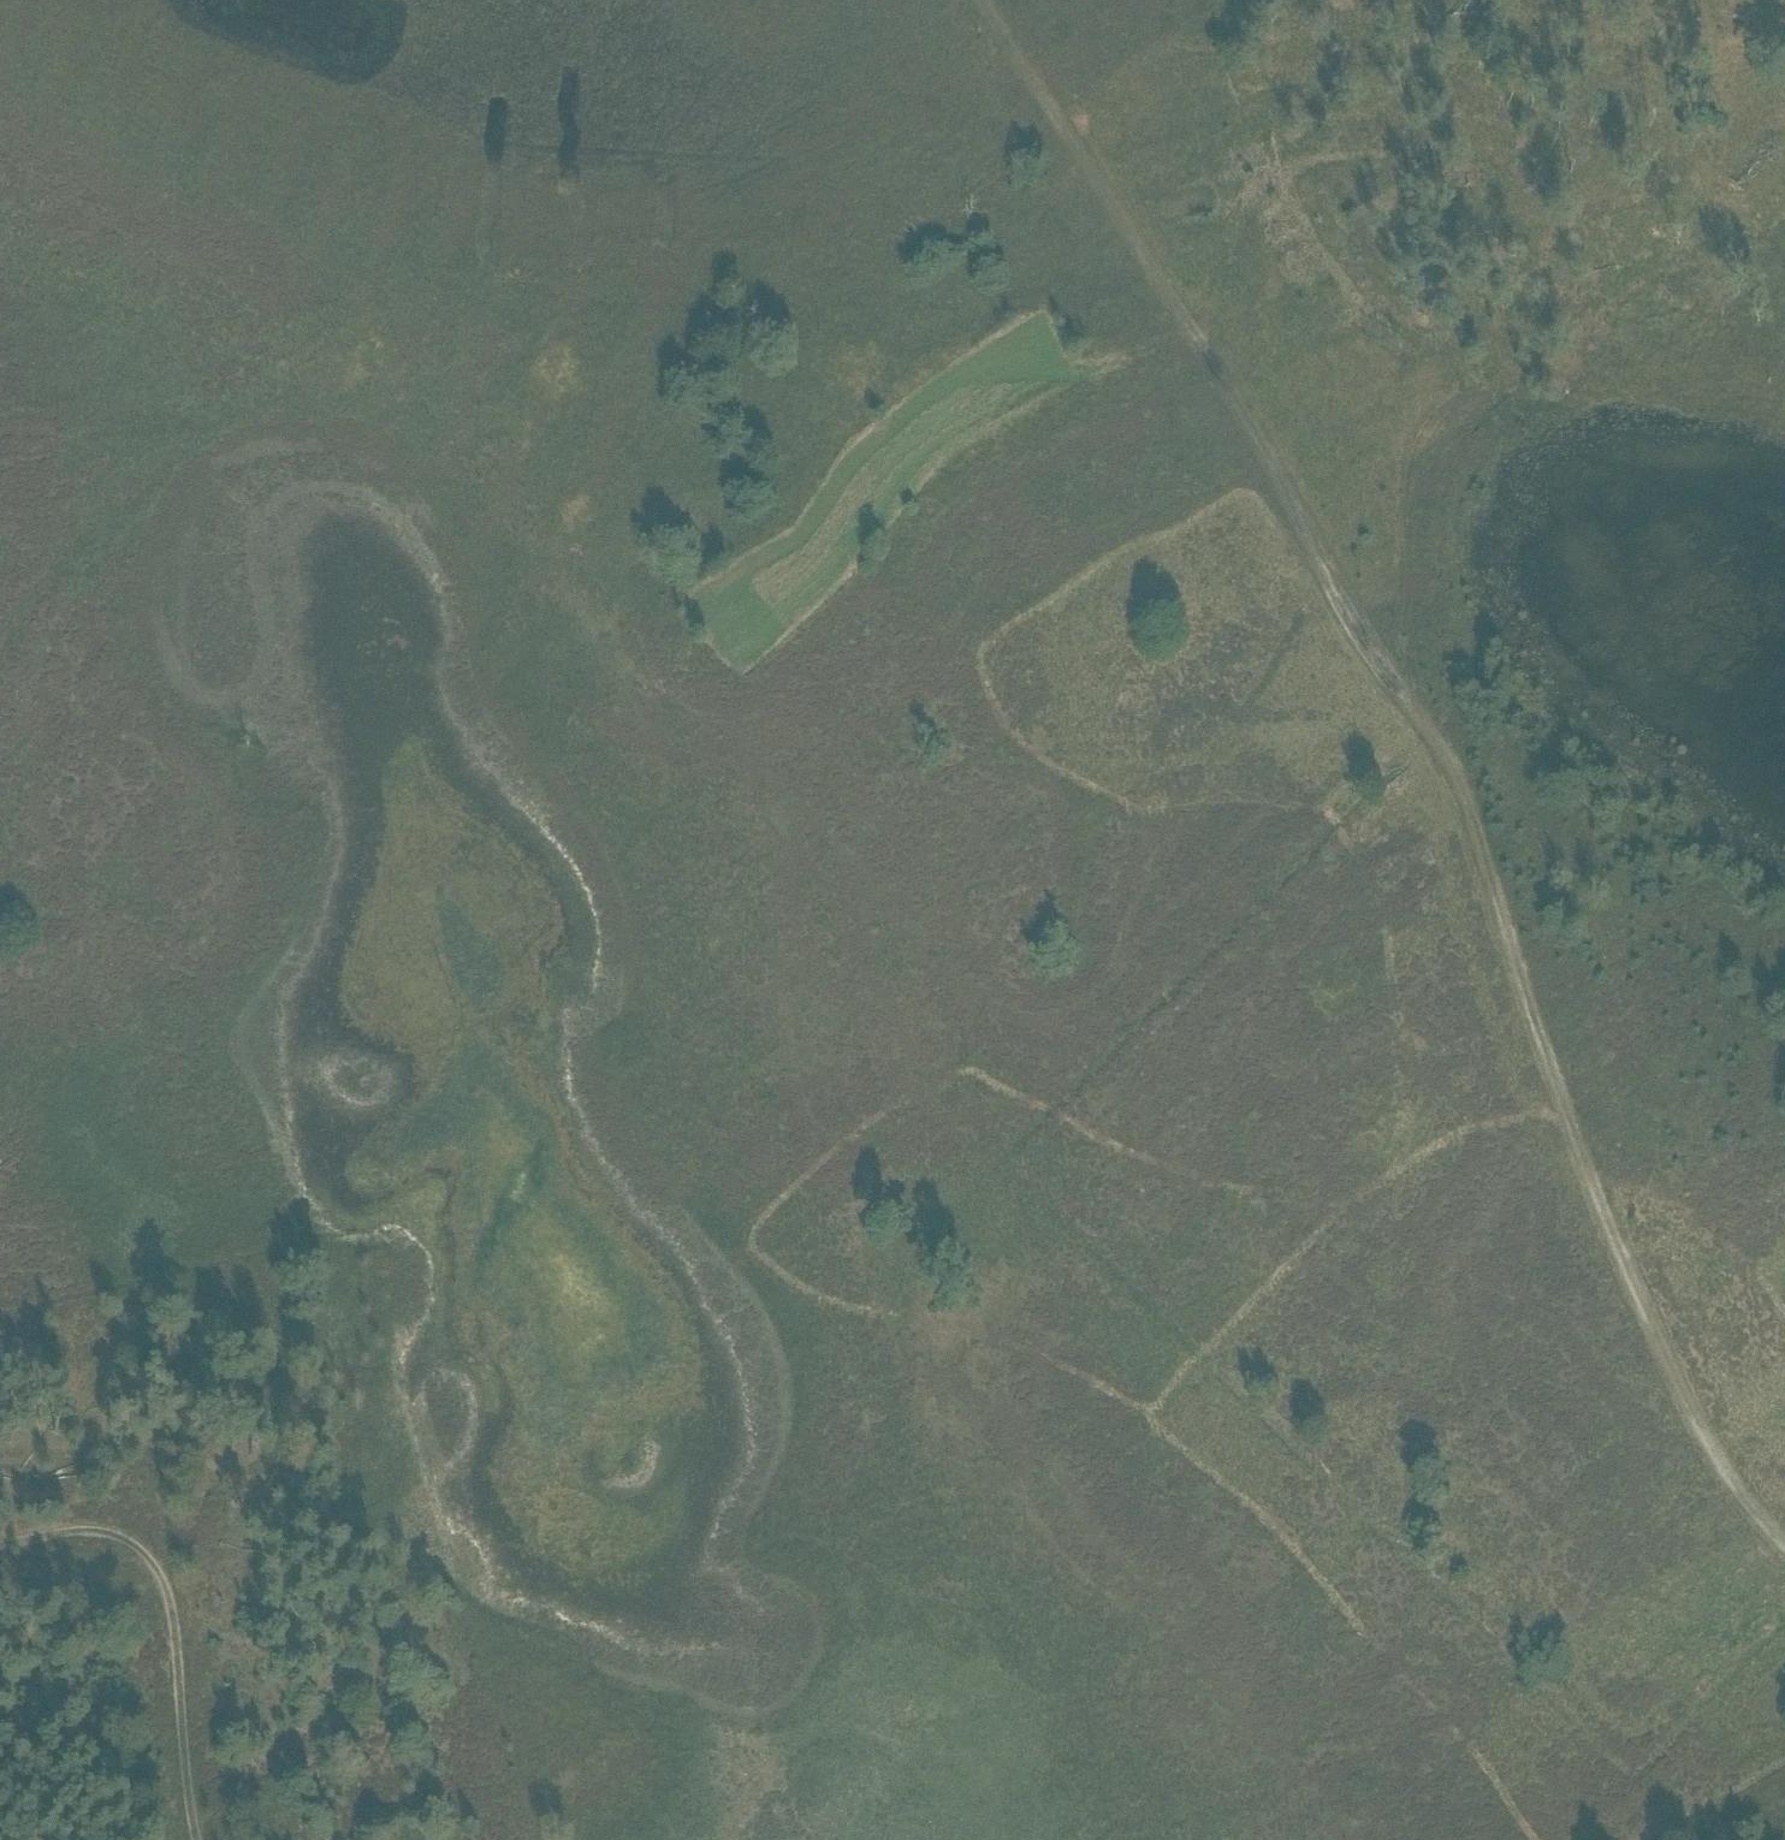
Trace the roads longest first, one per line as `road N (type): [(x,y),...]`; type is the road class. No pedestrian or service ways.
road 1 (track): [(1784,1535),(1719,1458),(1586,1164),(1455,771),(1377,660),(986,0)]
road 2 (track): [(205,1839),(125,1531)]
road 3 (track): [(0,1561),(125,1531)]

